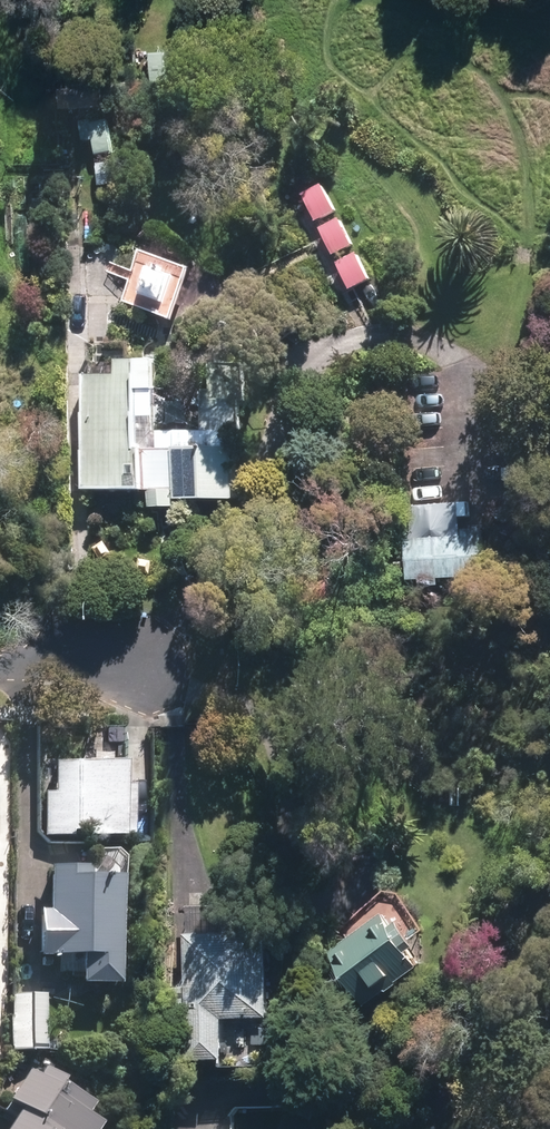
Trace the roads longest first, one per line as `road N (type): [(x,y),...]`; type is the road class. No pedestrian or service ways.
road 1 (motorway): [(45,0),(220,739),(330,1128)]
road 2 (motorway): [(206,1128),(104,769),(0,329)]
road 3 (residential): [(171,662),(0,658)]

